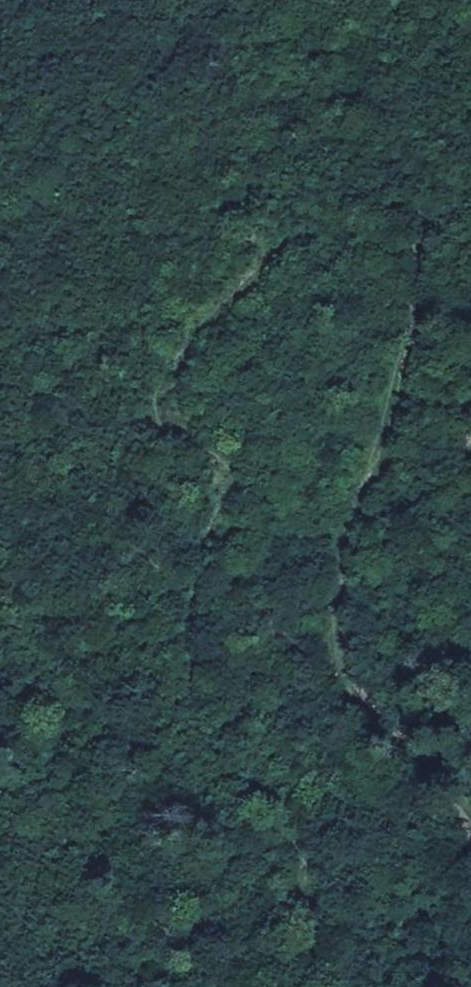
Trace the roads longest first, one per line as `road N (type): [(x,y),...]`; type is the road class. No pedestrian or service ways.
road 1 (track): [(288,986),(310,943),(310,890),(265,783),(234,769),(206,740),(192,705),(192,578),(218,469),(202,442),(169,416),(166,384),(202,320),(273,245),(310,229),(371,235),(417,224)]
road 2 (track): [(417,224),(382,422),(337,572),(361,684),(470,801)]
road 3 (track): [(396,0),(401,155),(417,224)]

